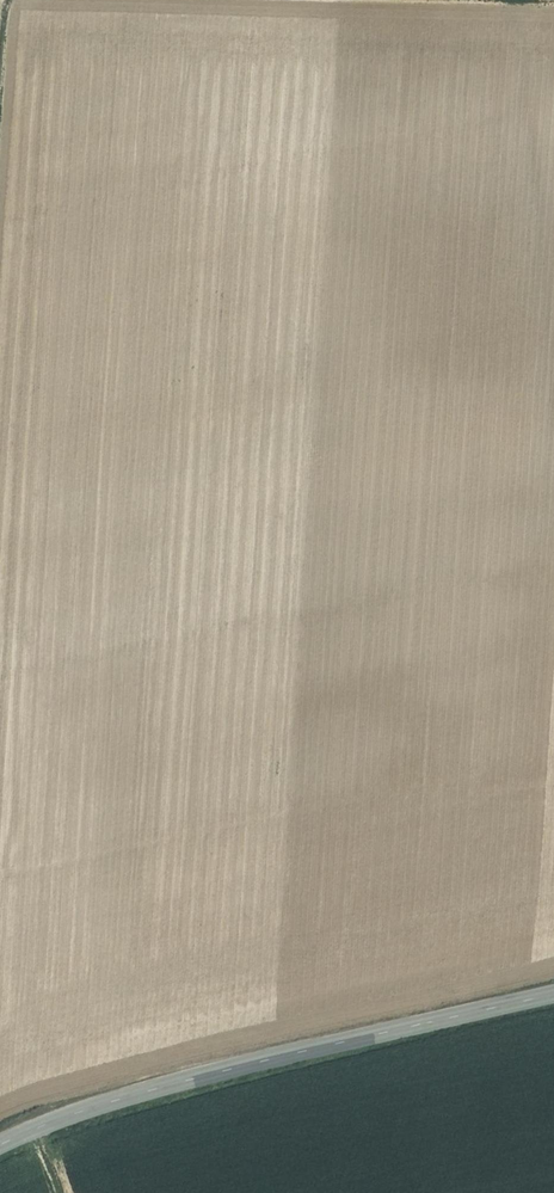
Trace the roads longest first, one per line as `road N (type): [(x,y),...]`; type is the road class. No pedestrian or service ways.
road 1 (tertiary): [(0,1144),(130,1095),(553,994)]

